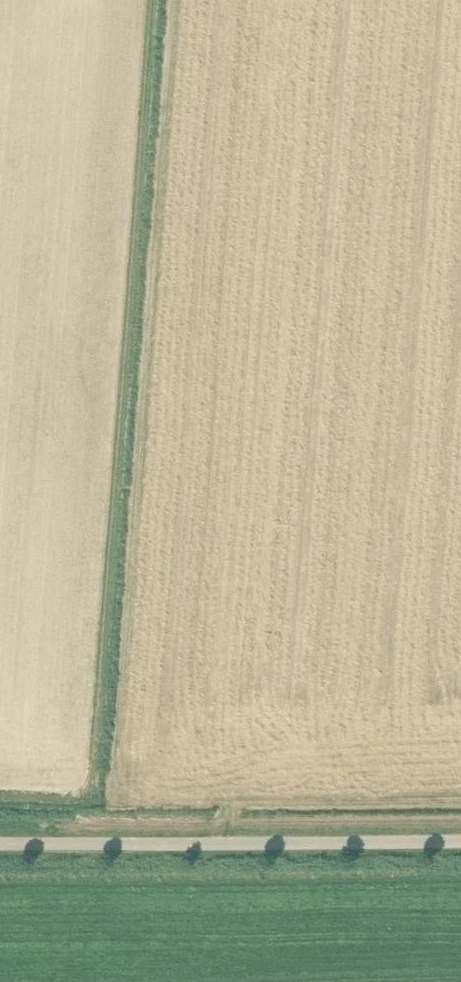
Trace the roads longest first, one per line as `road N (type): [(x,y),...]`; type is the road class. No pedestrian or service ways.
road 1 (unclassified): [(460,841),(0,843)]

